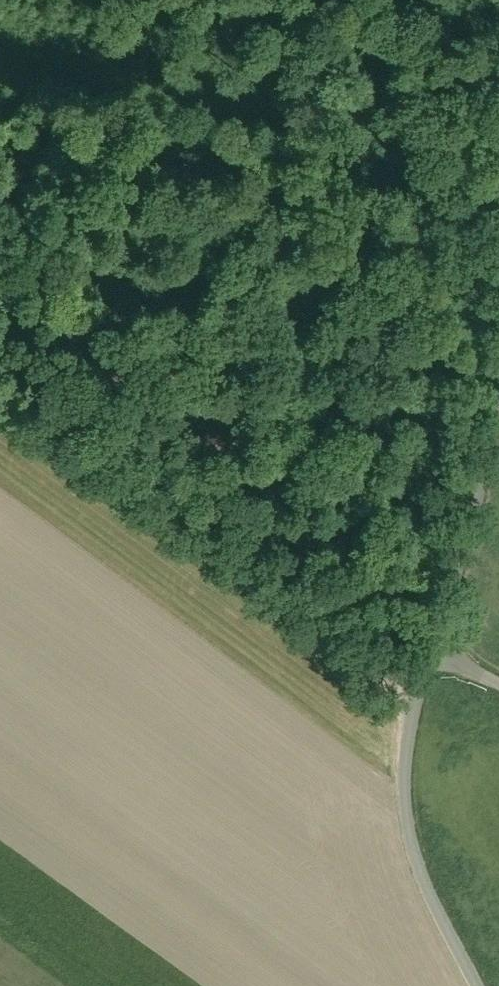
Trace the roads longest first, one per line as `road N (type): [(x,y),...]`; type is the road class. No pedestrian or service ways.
road 1 (track): [(415,700),(0,410)]
road 2 (unclassified): [(473,985),(420,882),(404,829),(400,781),(432,644)]
road 3 (unclassified): [(432,644),(498,353)]

